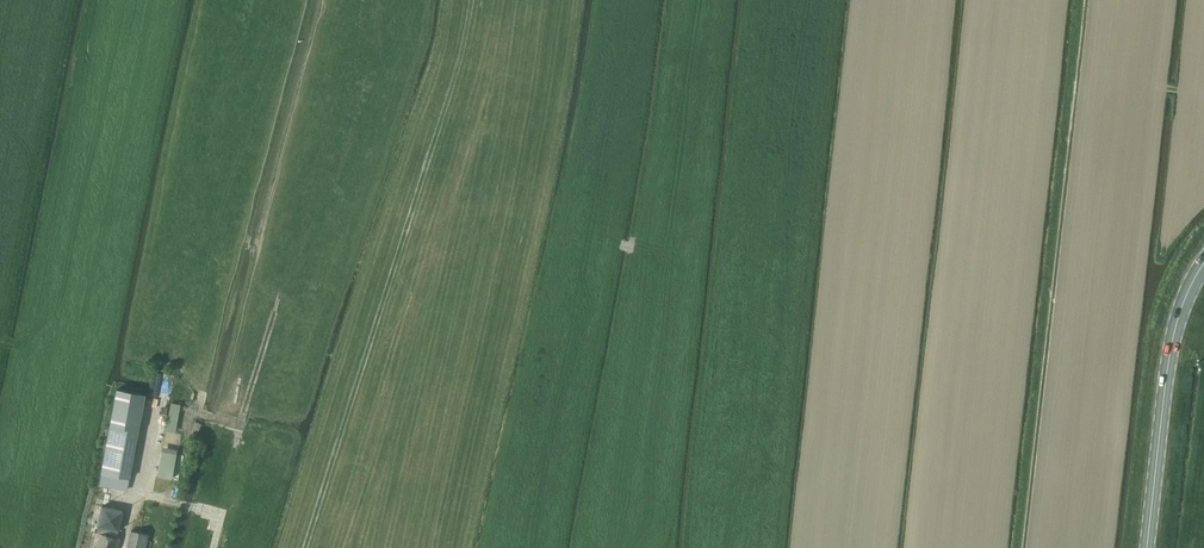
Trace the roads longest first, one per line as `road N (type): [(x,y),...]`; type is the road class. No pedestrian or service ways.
road 1 (tertiary): [(1147,547),(1169,359),(1203,263)]

